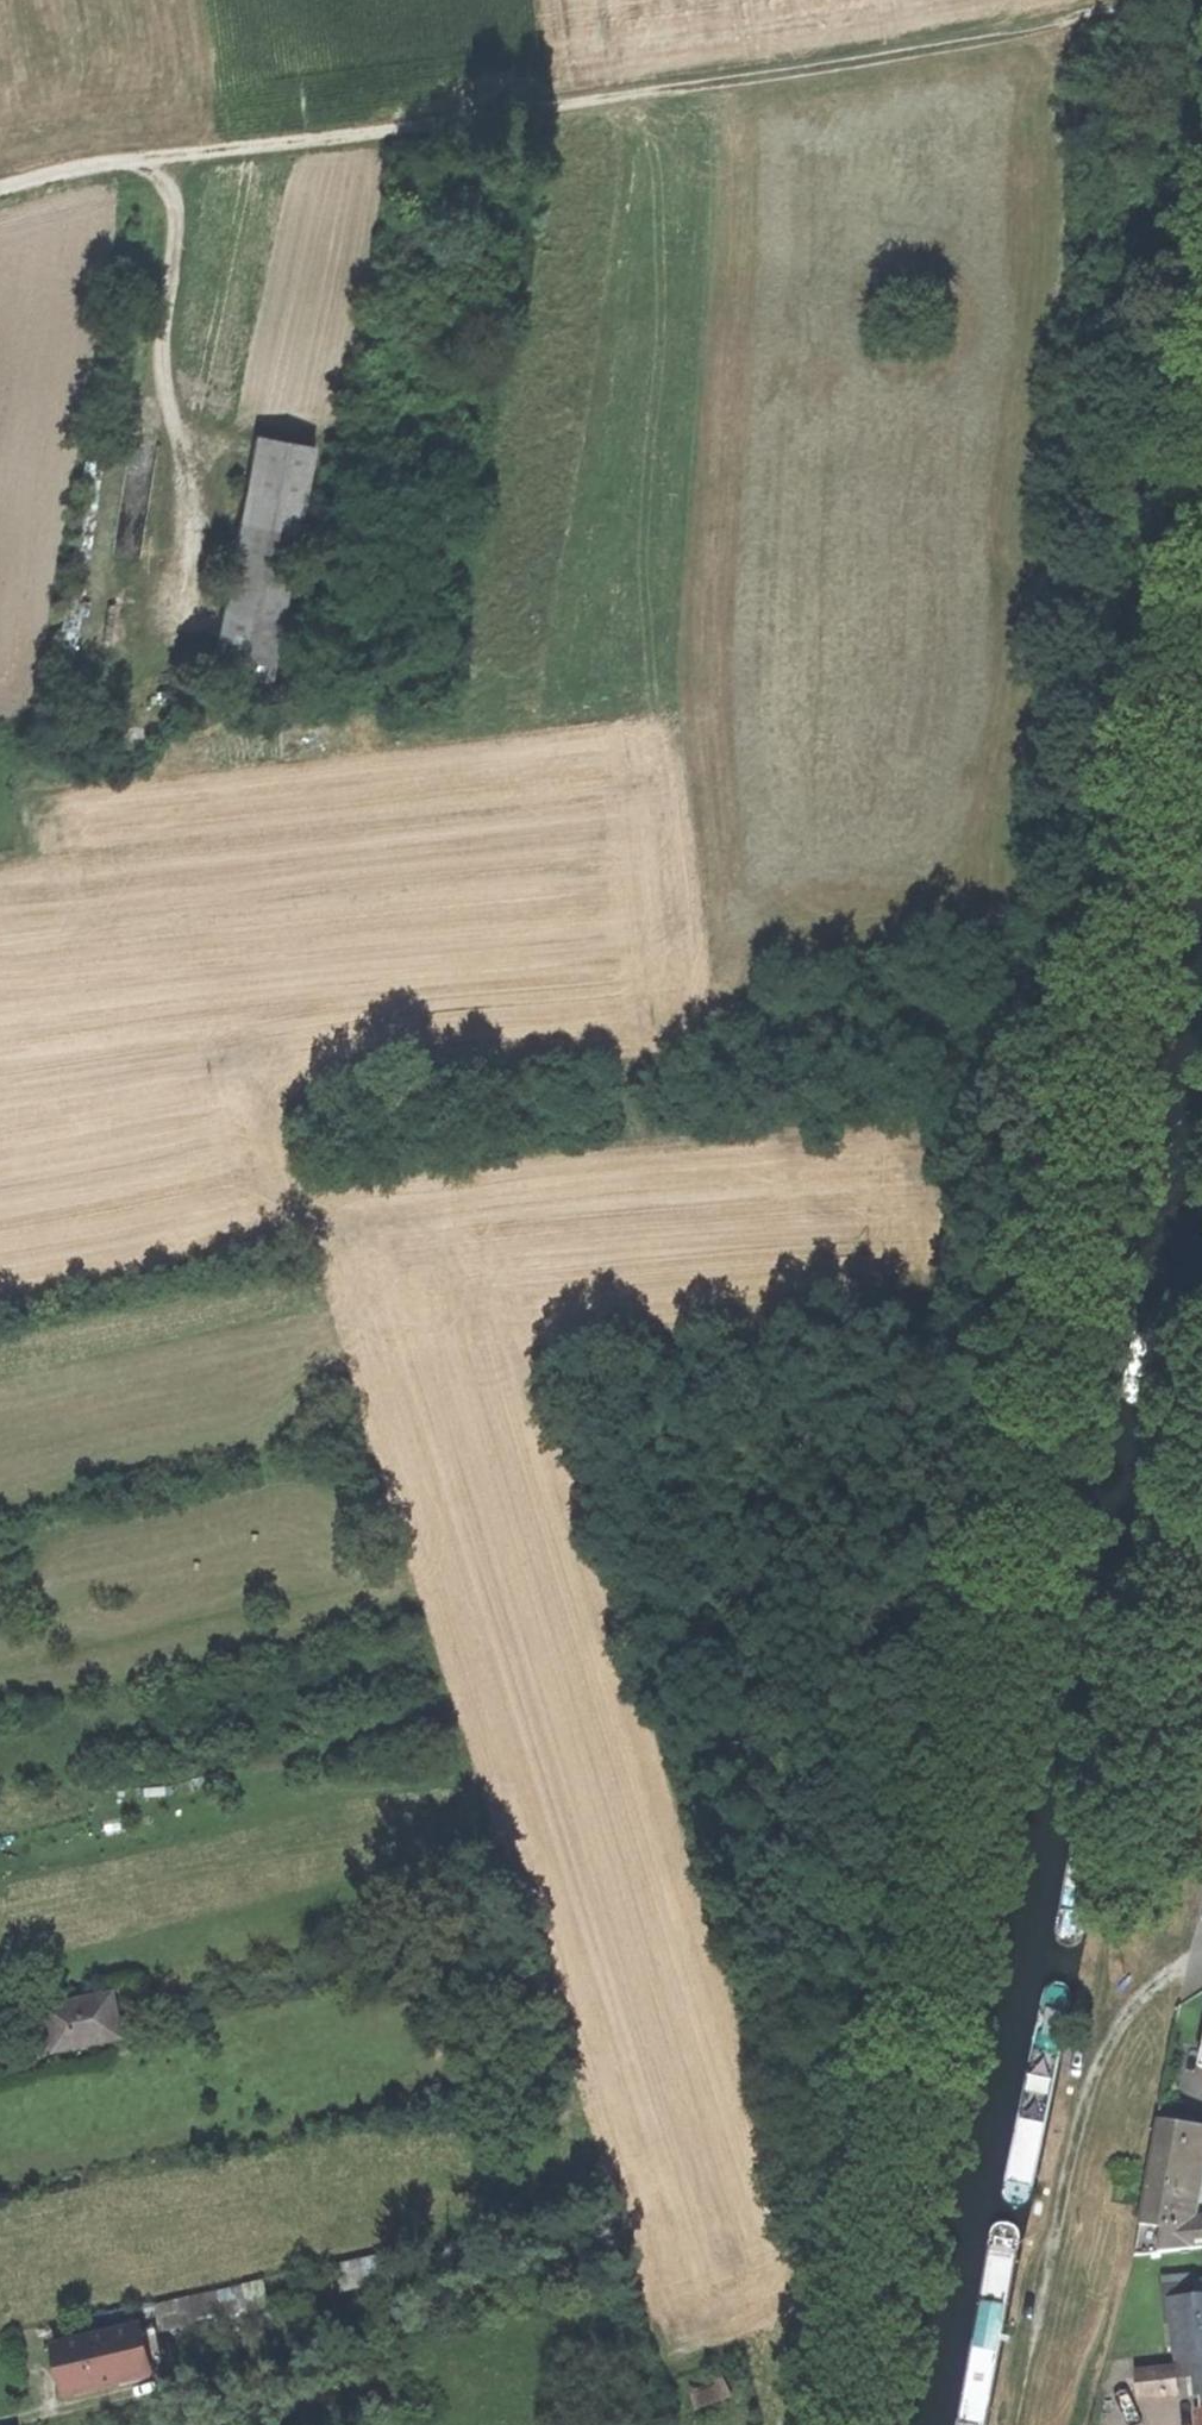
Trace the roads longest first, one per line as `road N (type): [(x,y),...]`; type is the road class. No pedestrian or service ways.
road 1 (track): [(0,188),(106,162),(745,81),(1201,3)]
road 2 (track): [(1201,1959),(1110,2043),(1072,2146),(1033,2357)]
road 3 (track): [(172,2387),(1,2424)]

